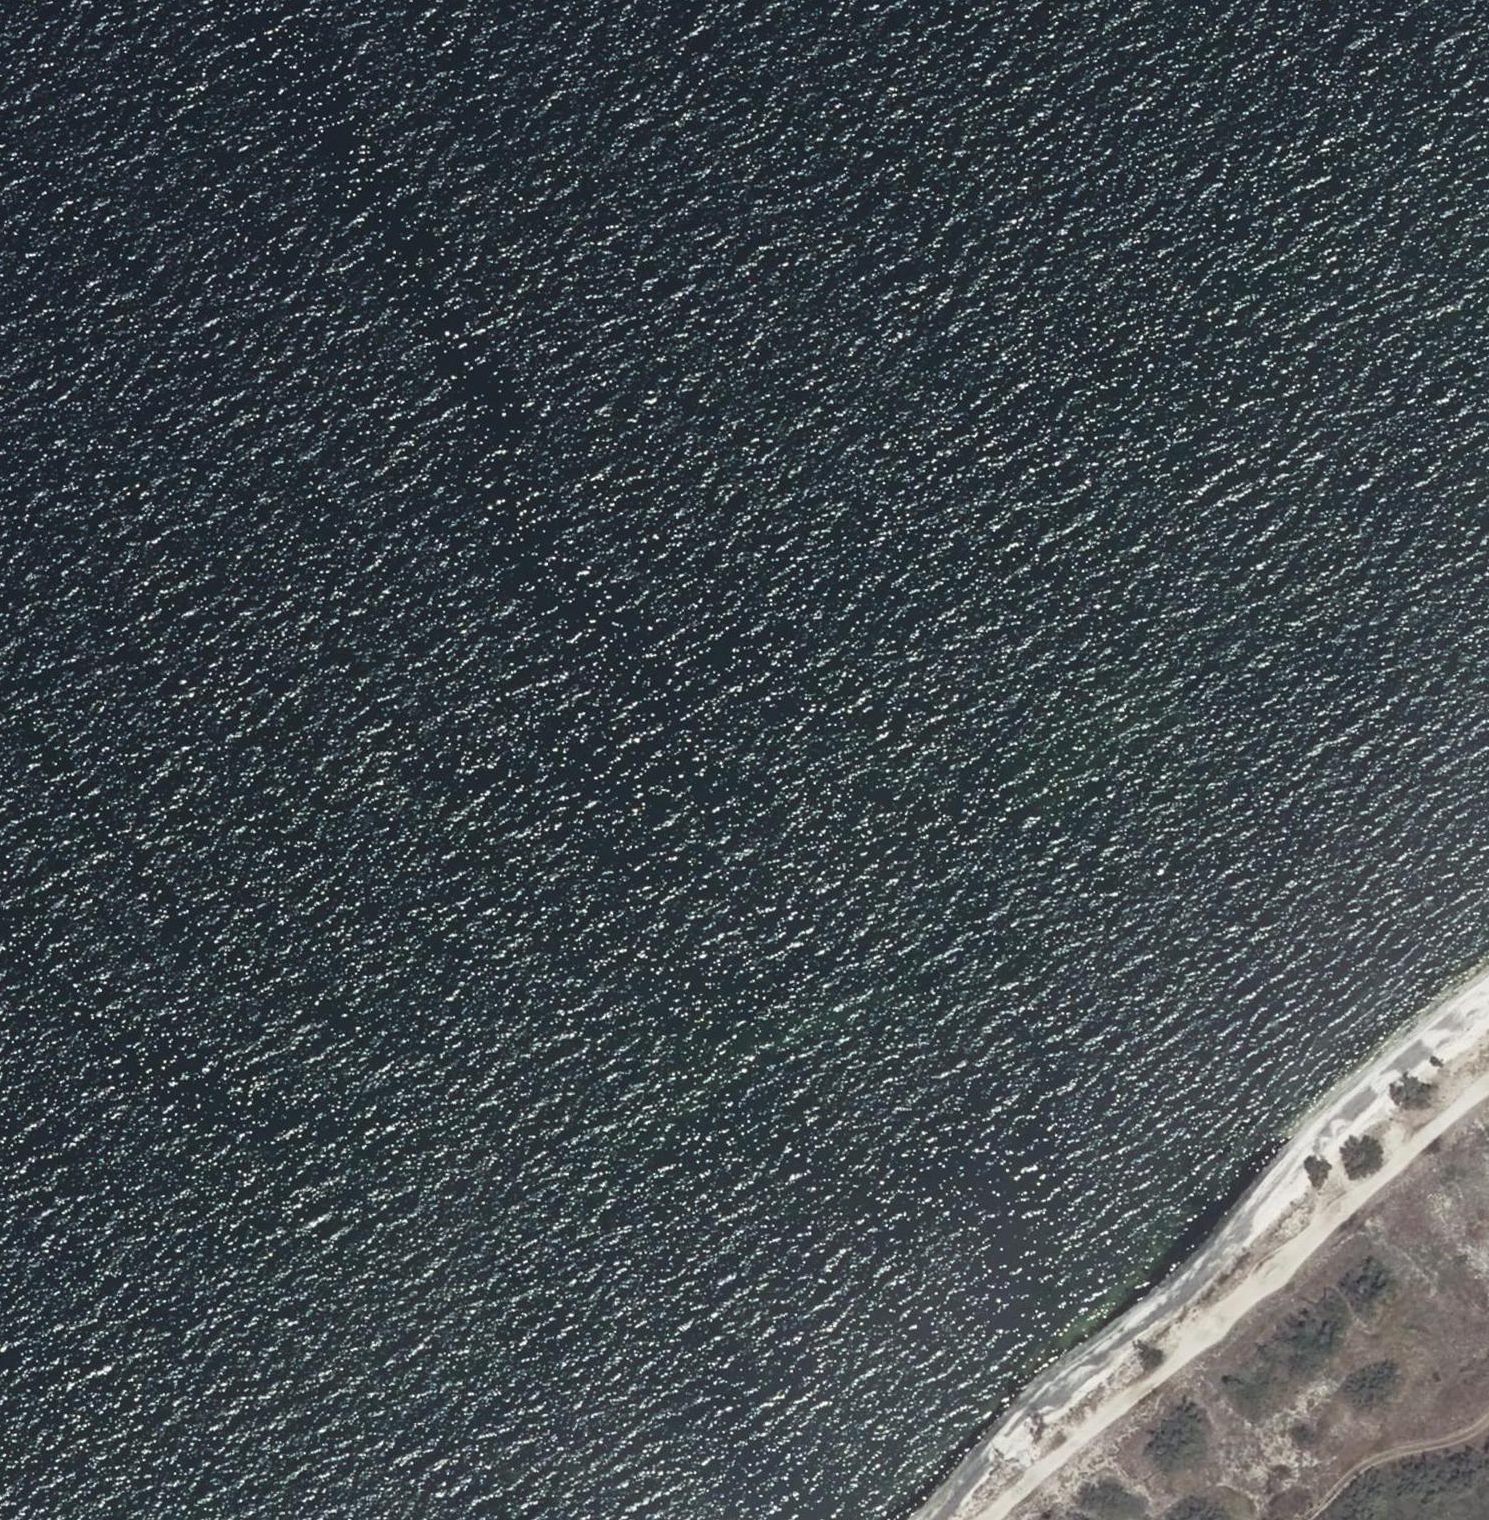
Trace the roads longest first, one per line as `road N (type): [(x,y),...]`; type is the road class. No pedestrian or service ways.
road 1 (track): [(993,1519),(1488,1085)]
road 2 (track): [(1304,1519),(1357,1468),(1458,1442),(1488,1420)]

